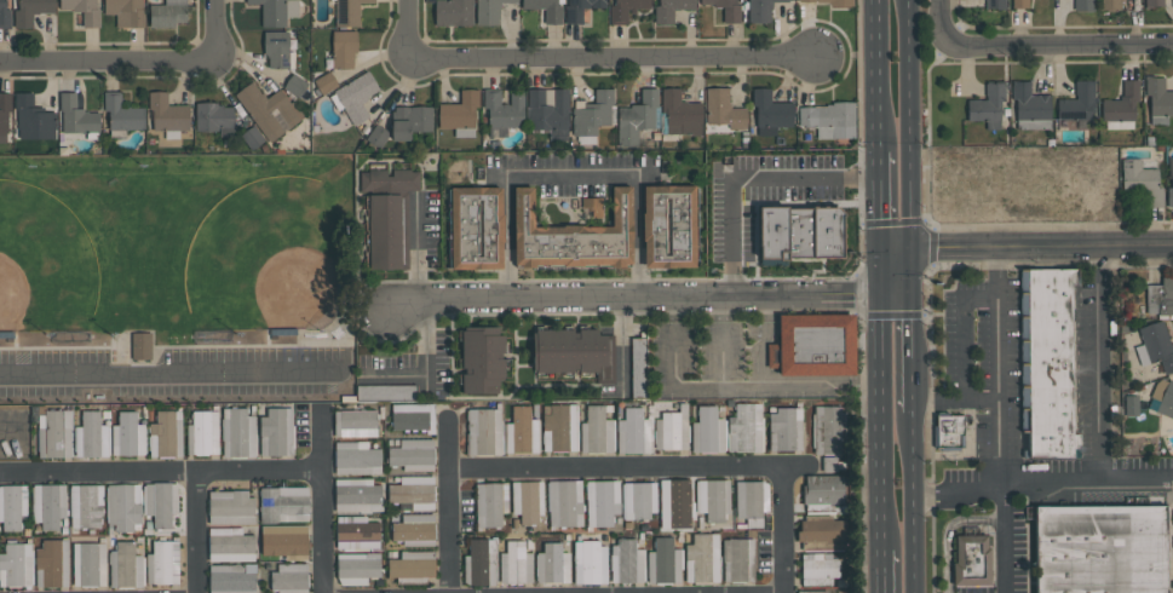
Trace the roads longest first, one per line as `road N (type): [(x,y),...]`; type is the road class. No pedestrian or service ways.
road 1 (residential): [(912,299),(430,300),(393,313)]
road 2 (residential): [(411,0),(412,56),(829,58)]
road 3 (residential): [(0,373),(339,369)]
road 4 (residential): [(450,471),(786,468)]
road 5 (residential): [(0,474),(321,472)]
road 6 (secondary): [(912,299),(912,0)]
road 7 (secondary): [(880,253),(881,548)]
road 8 (residential): [(880,253),(1172,248)]
road 9 (residential): [(0,63),(217,63),(216,0)]
road 10 (residential): [(1172,48),(965,48)]
road 11 (secondary): [(913,592),(913,411)]
road 12 (residential): [(321,416),(323,592)]
road 13 (residential): [(451,592),(449,419)]
road 14 (secondary): [(879,0),(881,151)]
road 15 (residential): [(786,592),(786,468)]
road 16 (residential): [(197,592),(196,472)]

